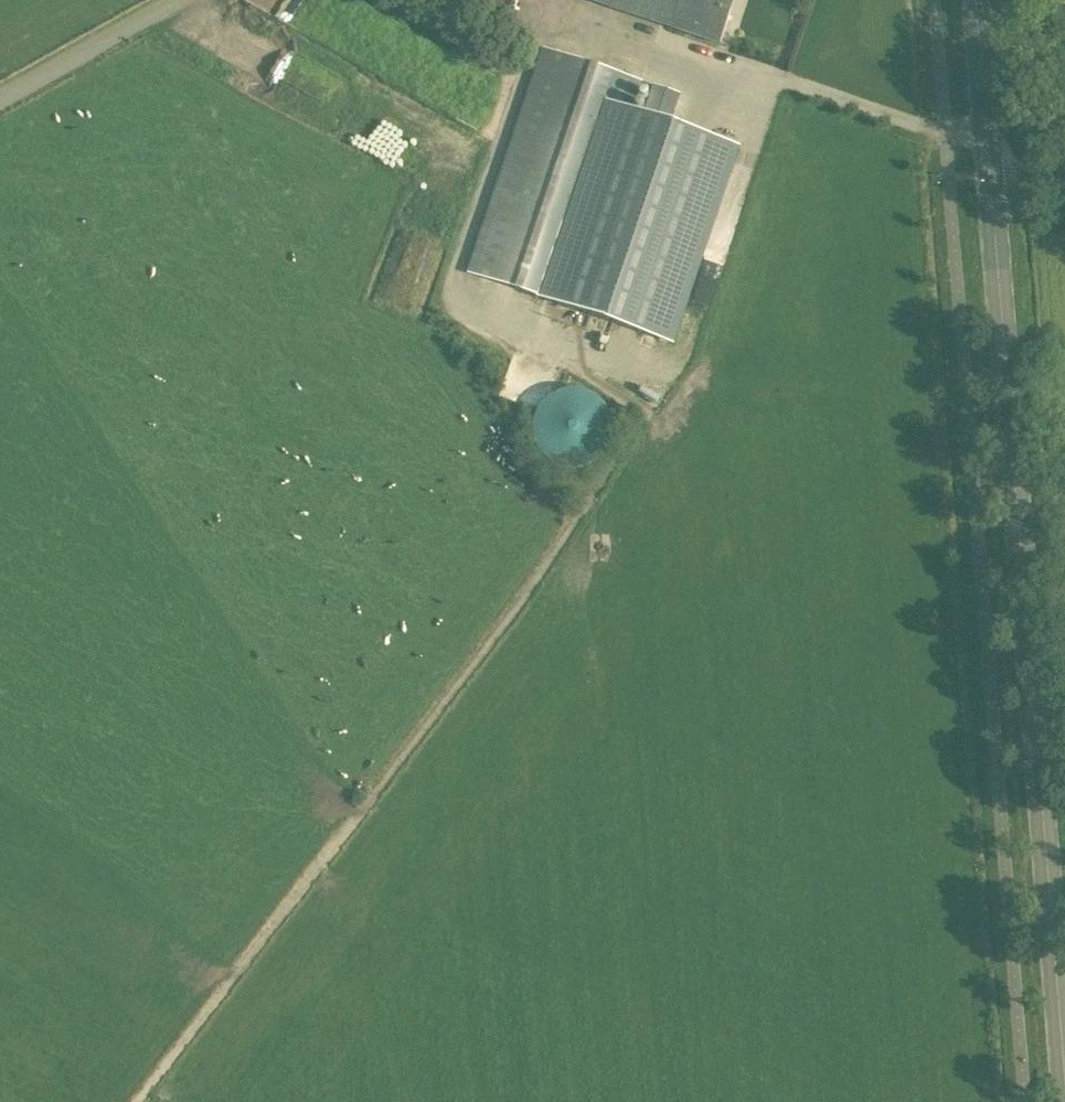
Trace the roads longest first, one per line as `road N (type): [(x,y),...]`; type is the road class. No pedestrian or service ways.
road 1 (secondary): [(1064,1082),(992,185)]
road 2 (unclassified): [(0,100),(181,0)]
road 3 (secondary): [(992,185),(976,0)]

